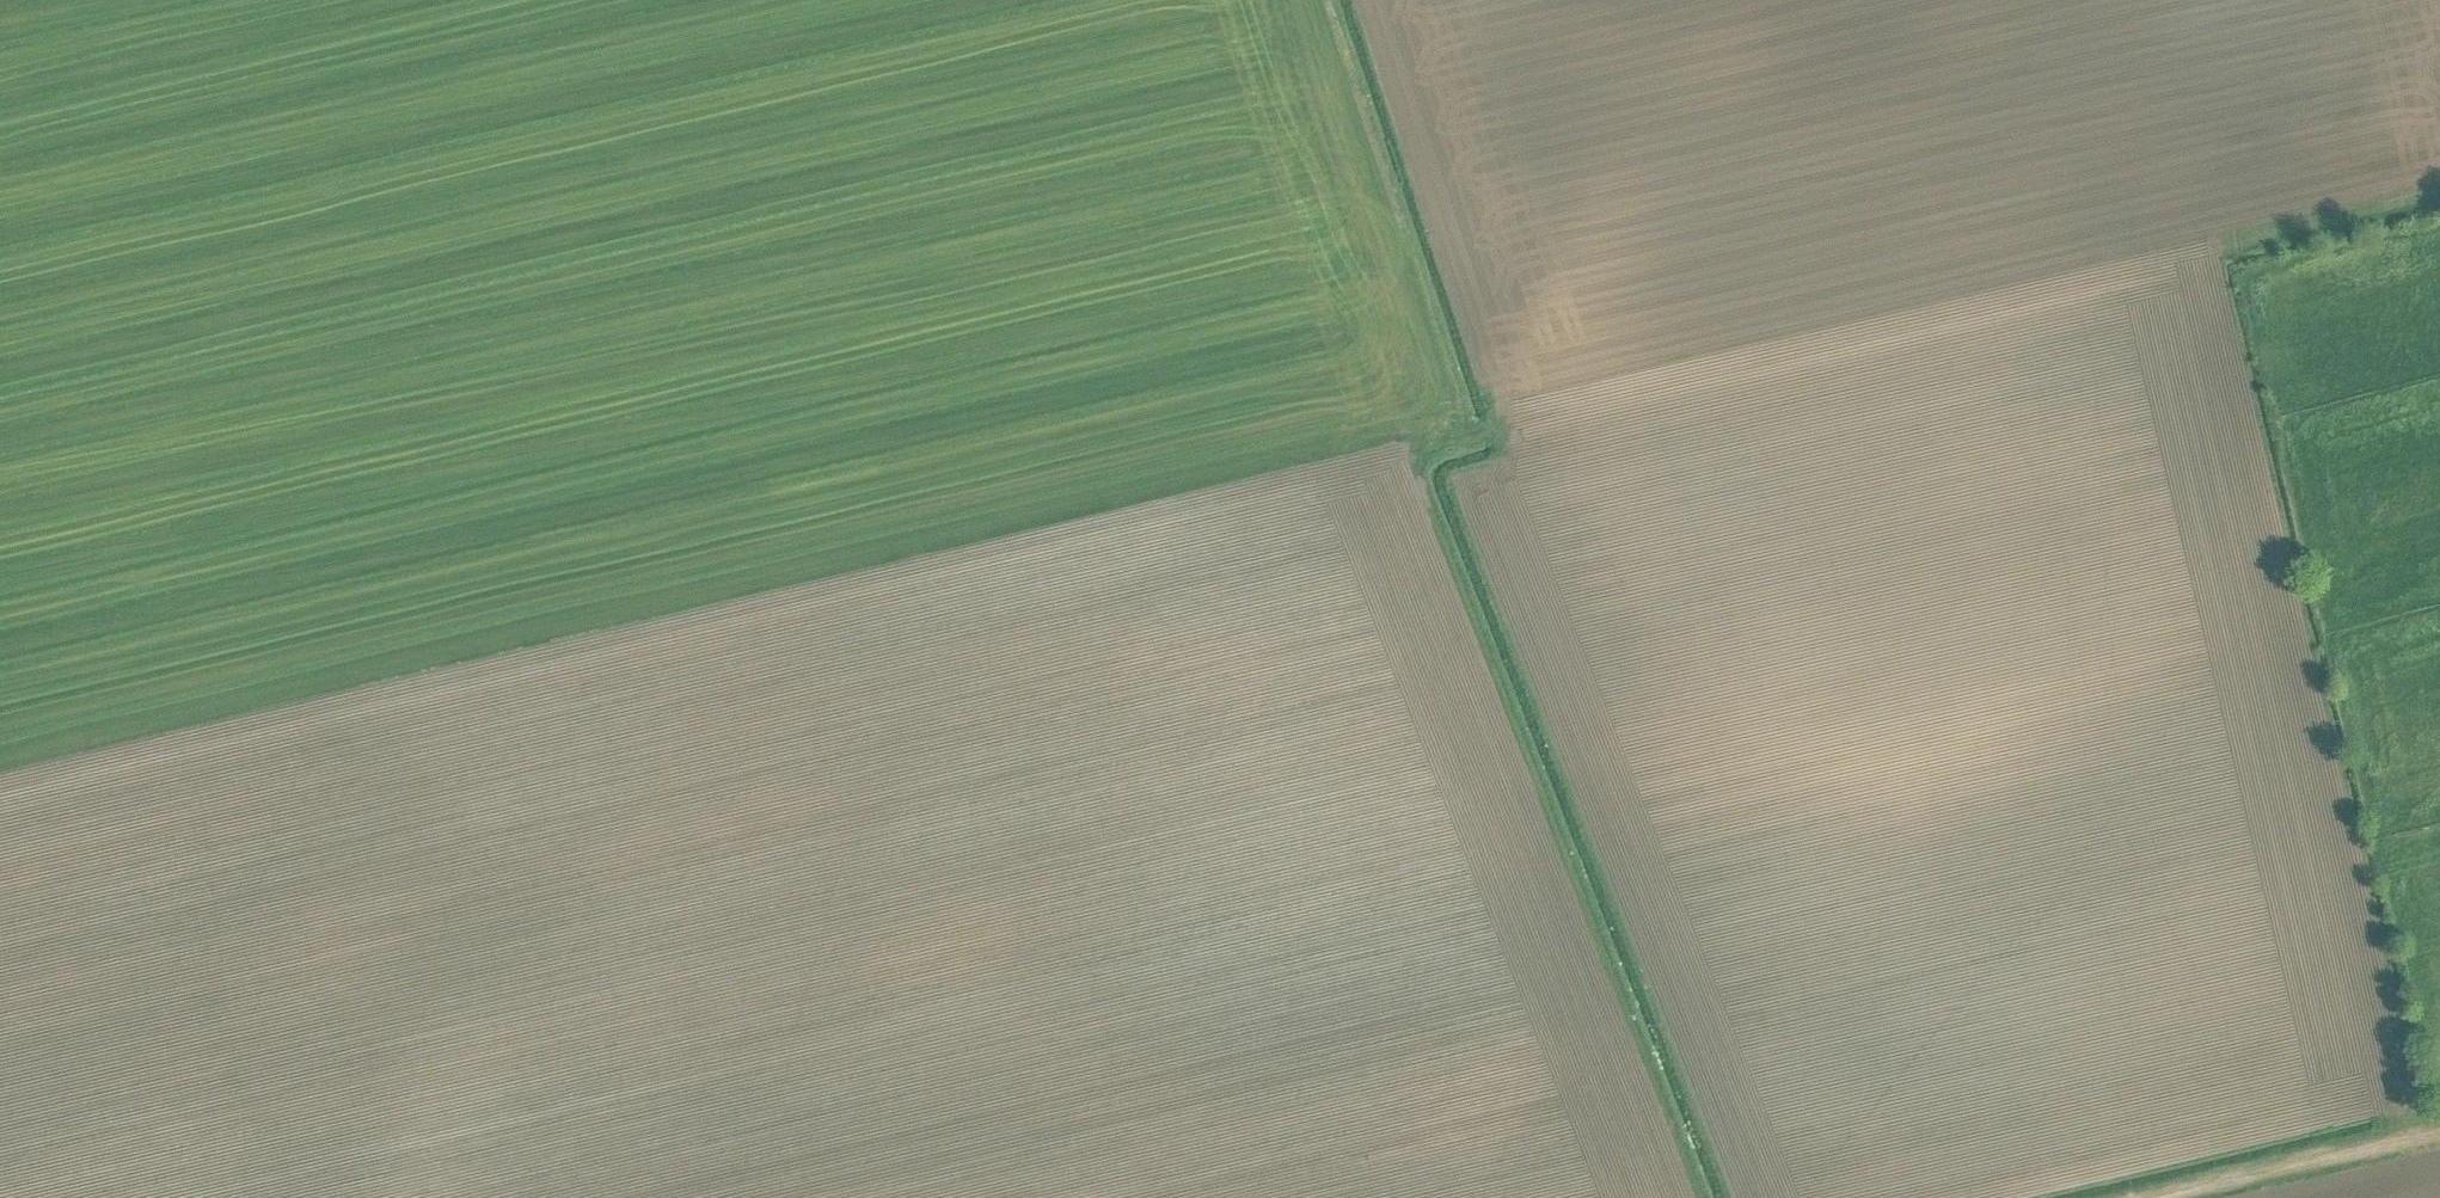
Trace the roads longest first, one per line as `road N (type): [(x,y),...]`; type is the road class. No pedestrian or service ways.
road 1 (track): [(2155,1197),(2439,1132)]

